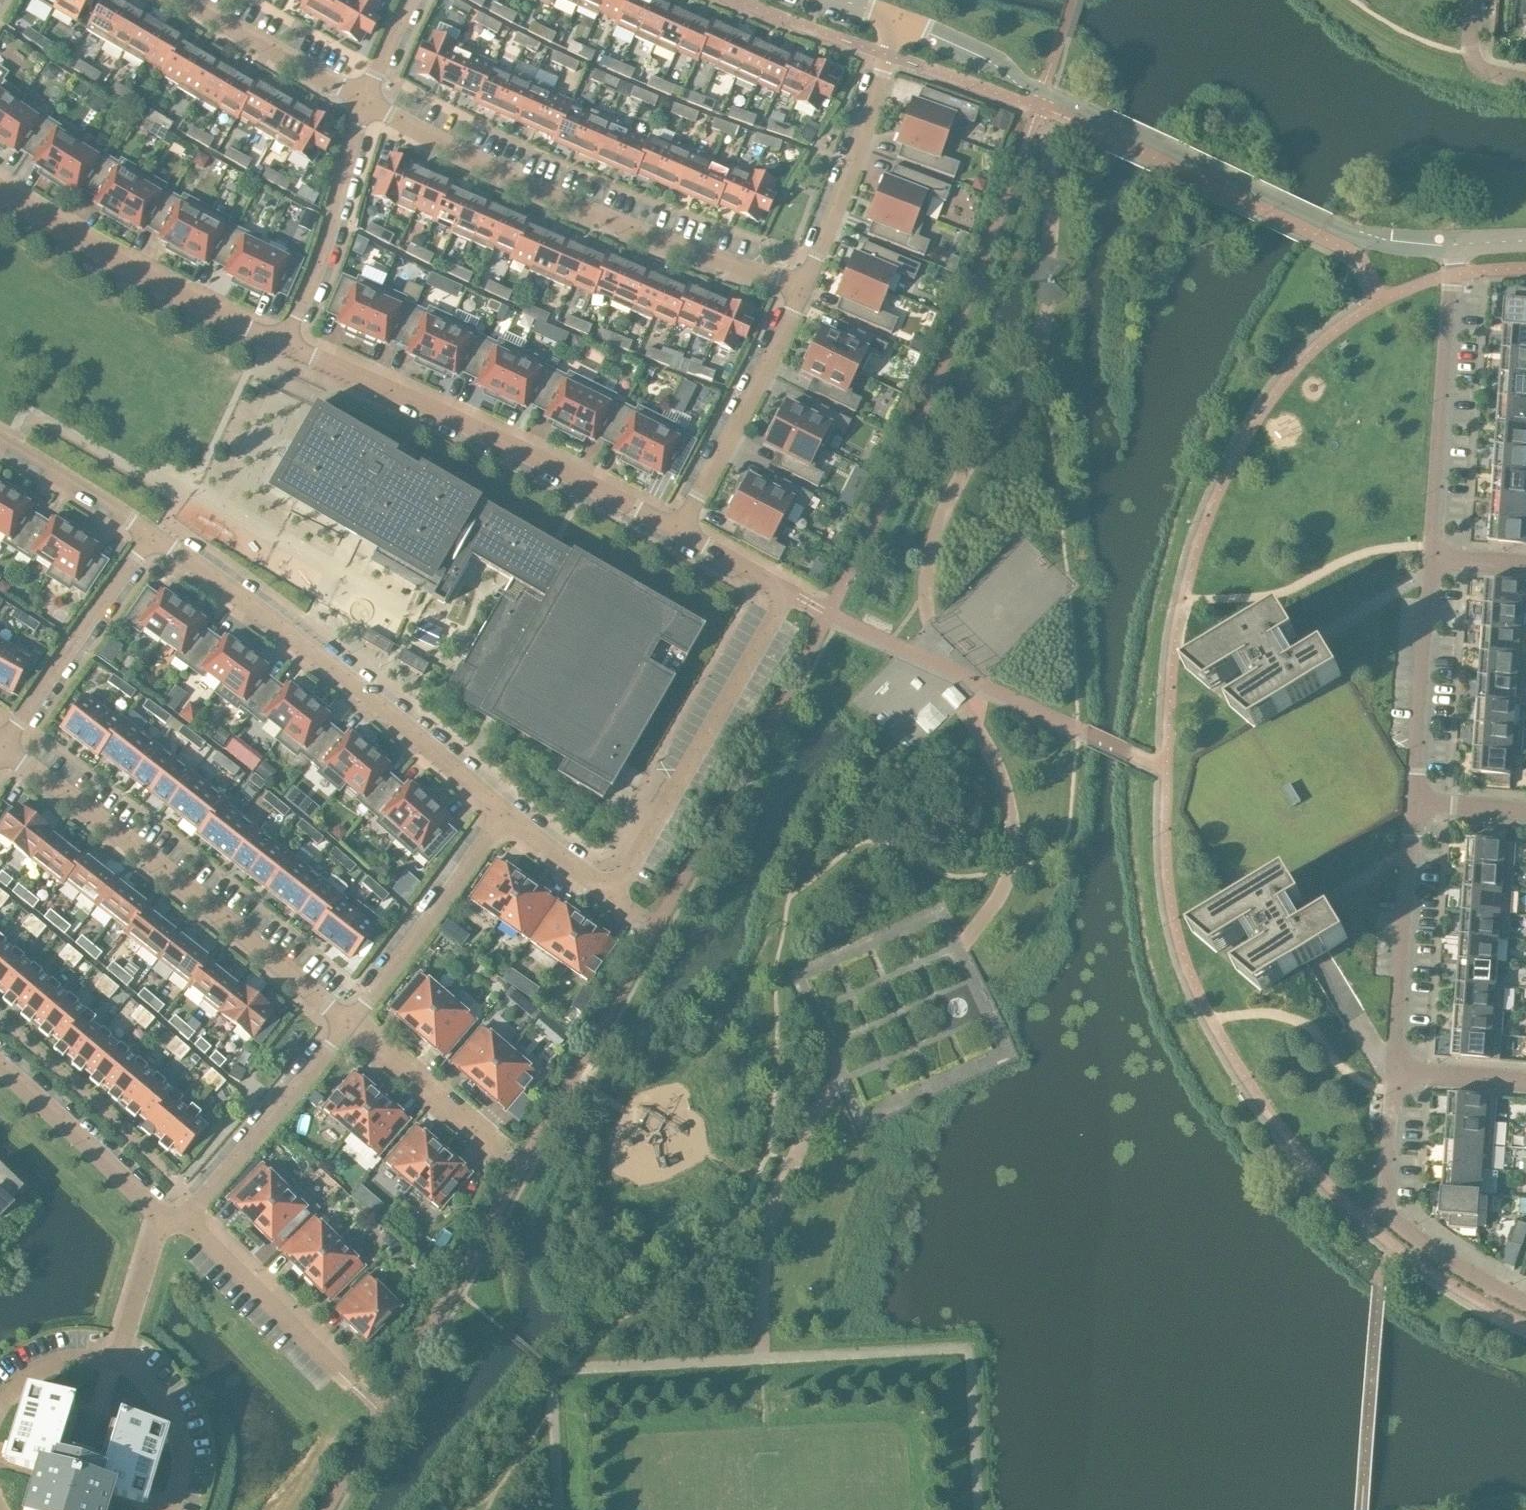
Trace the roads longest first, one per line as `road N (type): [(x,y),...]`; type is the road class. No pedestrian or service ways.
road 1 (residential): [(364,98),(488,169),(637,236),(802,291)]
road 2 (residential): [(505,817),(318,657),(150,538)]
road 3 (residential): [(625,873),(787,591),(678,530)]
road 4 (residential): [(1,747),(348,1022)]
road 5 (residential): [(678,530),(284,342)]
road 6 (residential): [(802,291),(888,55),(893,21),(841,0)]
road 7 (residential): [(284,342),(104,257),(0,186)]
road 8 (residential): [(1430,559),(1452,243)]
road 9 (residential): [(1393,1073),(1412,802)]
road 10 (residential): [(678,530),(802,291)]
road 11 (residential): [(348,1022),(505,817)]
road 12 (residential): [(284,342),(330,225),(364,98)]
road 13 (residential): [(1,747),(150,538)]
road 14 (residential): [(186,1218),(348,1022)]
road 15 (residential): [(1412,802),(1430,559)]
road 16 (residential): [(351,1385),(186,1218)]
road 17 (residential): [(162,1216),(0,1069)]
road 18 (residential): [(179,0),(364,98)]
road 19 (residential): [(348,1022),(501,1155)]
road 20 (residential): [(150,538),(0,439)]
road 21 (residential): [(1384,1207),(1456,1266),(1525,1304)]
road 22 (residential): [(625,873),(613,896),(505,817)]
road 23 (residential): [(168,1509),(183,1460),(177,1425),(160,1394),(133,1371)]
road 24 (residential): [(116,1364),(162,1216)]
road 25 (residential): [(1384,1207),(1393,1073)]
road 26 (residential): [(1393,1073),(1525,1082)]
road 27 (residential): [(116,1364),(79,1358),(46,1366),(0,1404)]

